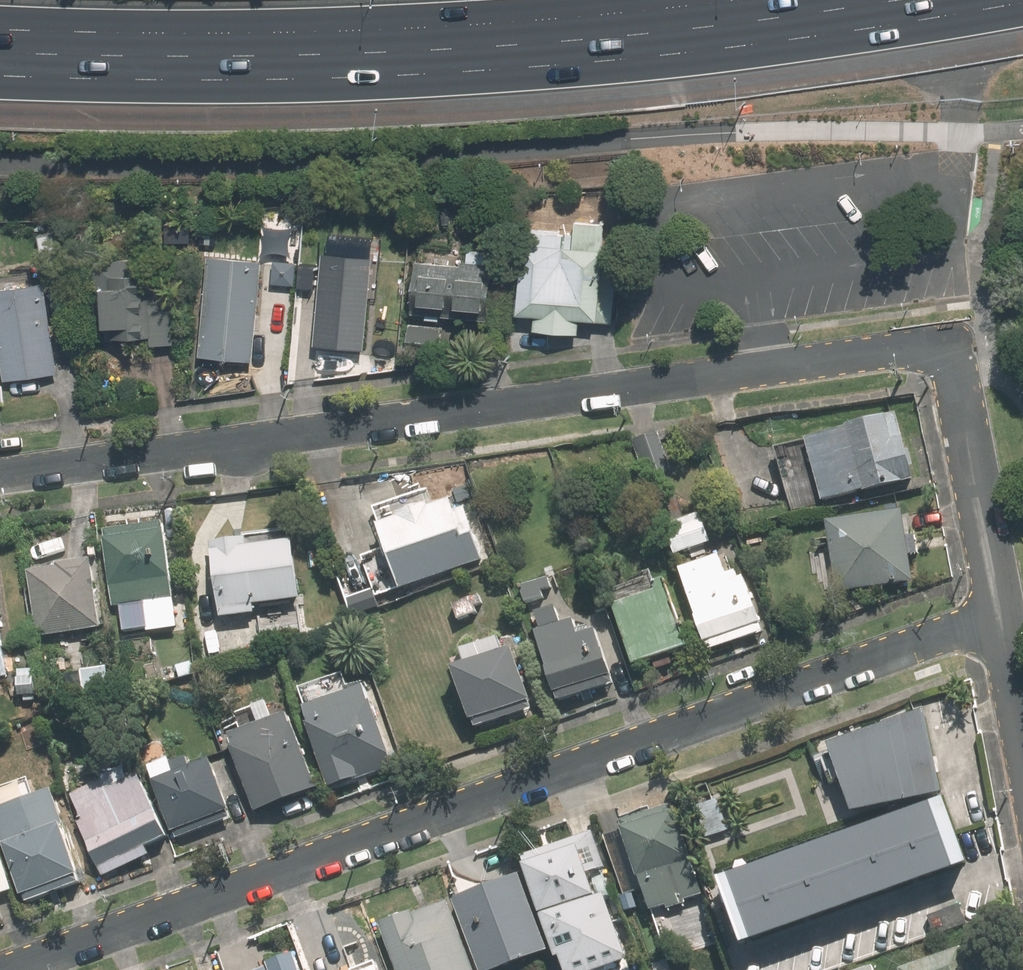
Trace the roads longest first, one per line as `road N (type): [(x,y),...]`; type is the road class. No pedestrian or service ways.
road 1 (residential): [(997,616),(958,373),(937,349),(896,348),(0,477)]
road 2 (residential): [(10,969),(997,616)]
road 3 (motorway): [(716,0),(323,31),(0,29)]
road 4 (residential): [(1022,743),(997,616)]

